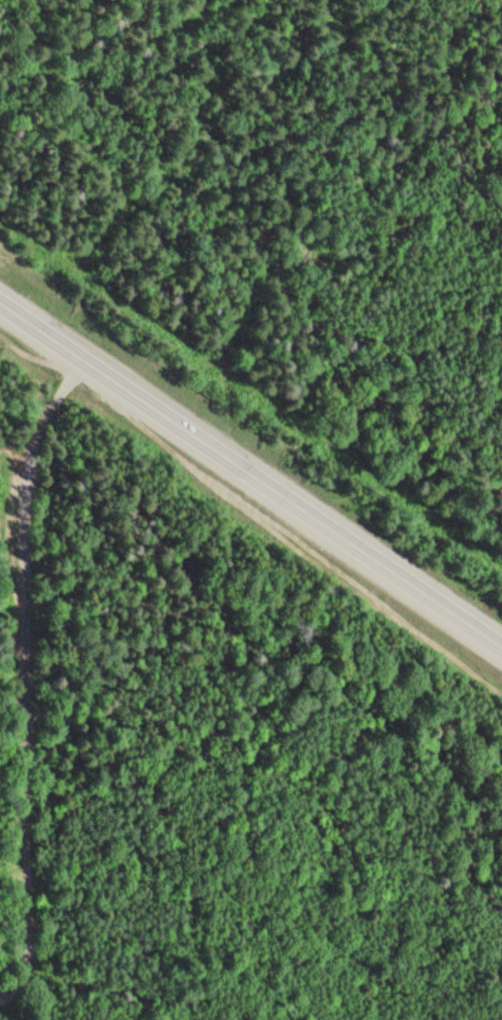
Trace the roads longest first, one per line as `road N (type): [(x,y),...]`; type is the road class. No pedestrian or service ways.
road 1 (residential): [(82,354),(11,448),(20,1019)]
road 2 (secondary): [(501,649),(104,367),(0,303)]
road 3 (residential): [(399,576),(501,472)]

